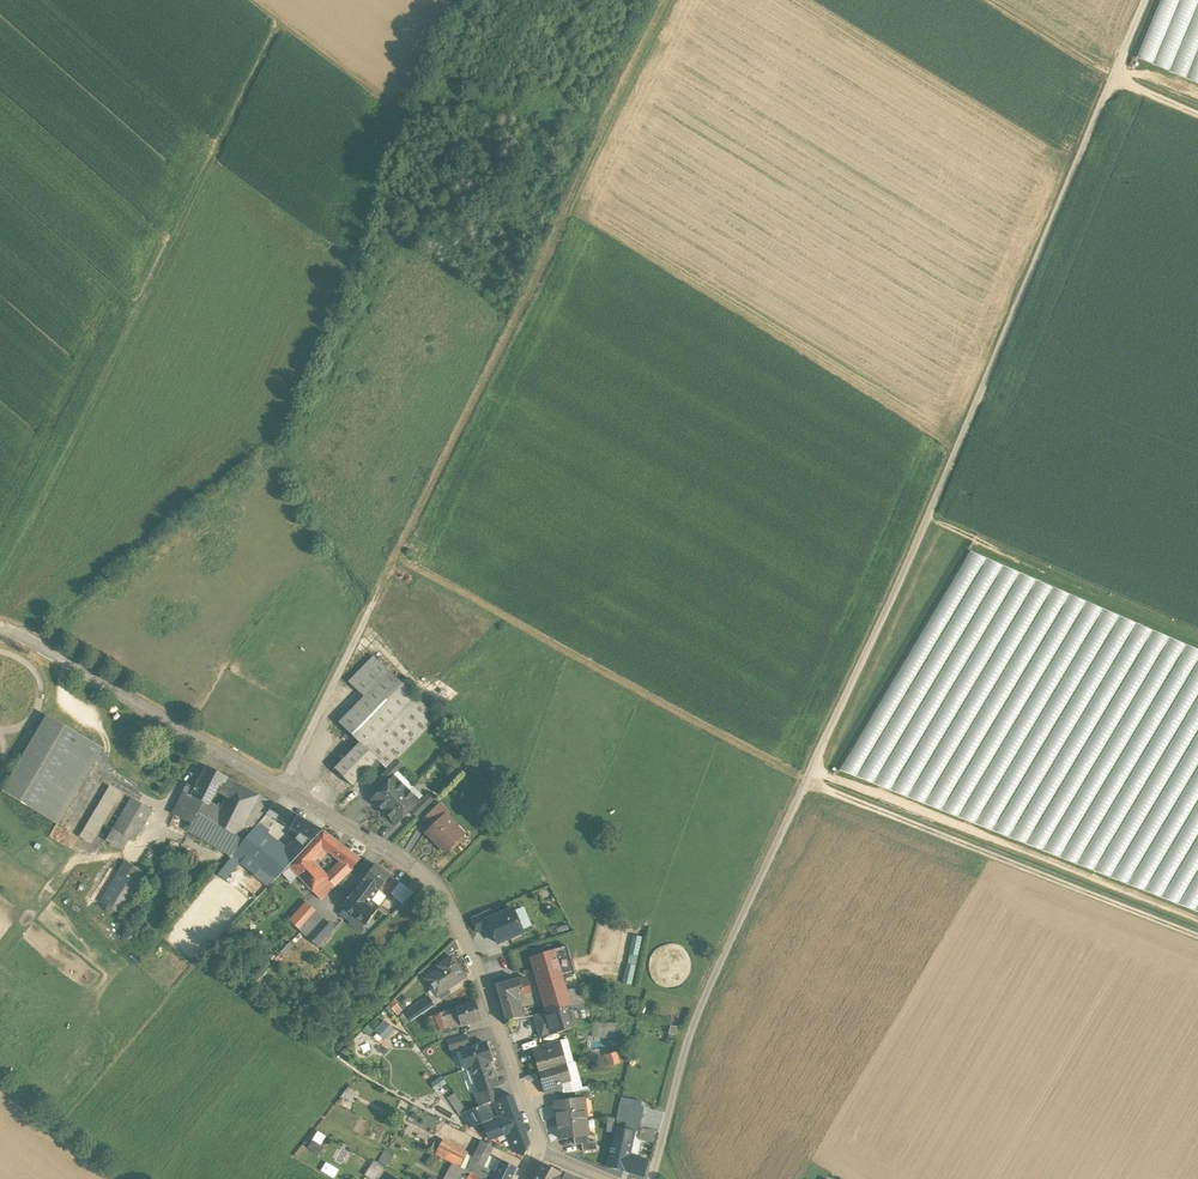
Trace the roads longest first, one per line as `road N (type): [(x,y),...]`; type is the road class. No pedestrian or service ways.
road 1 (track): [(653,1178),(685,1048),(714,975),(925,521),(1114,76)]
road 2 (residential): [(0,633),(429,881),(474,967),(537,1154)]
road 3 (track): [(679,0),(373,604)]
road 4 (track): [(0,584),(279,25),(246,0)]
road 5 (track): [(807,782),(397,557)]
road 6 (track): [(807,782),(1197,938)]
road 7 (track): [(985,0),(1114,76)]
road 8 (track): [(113,1178),(0,1088)]

